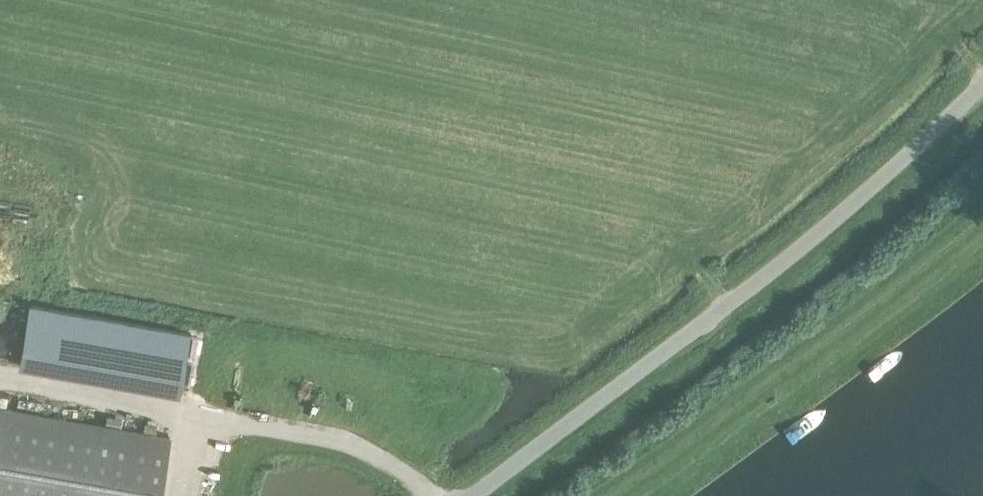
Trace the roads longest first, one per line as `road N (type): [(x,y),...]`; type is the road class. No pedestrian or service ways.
road 1 (unclassified): [(475,495),(786,262),(982,84)]
road 2 (track): [(635,495),(982,231)]

